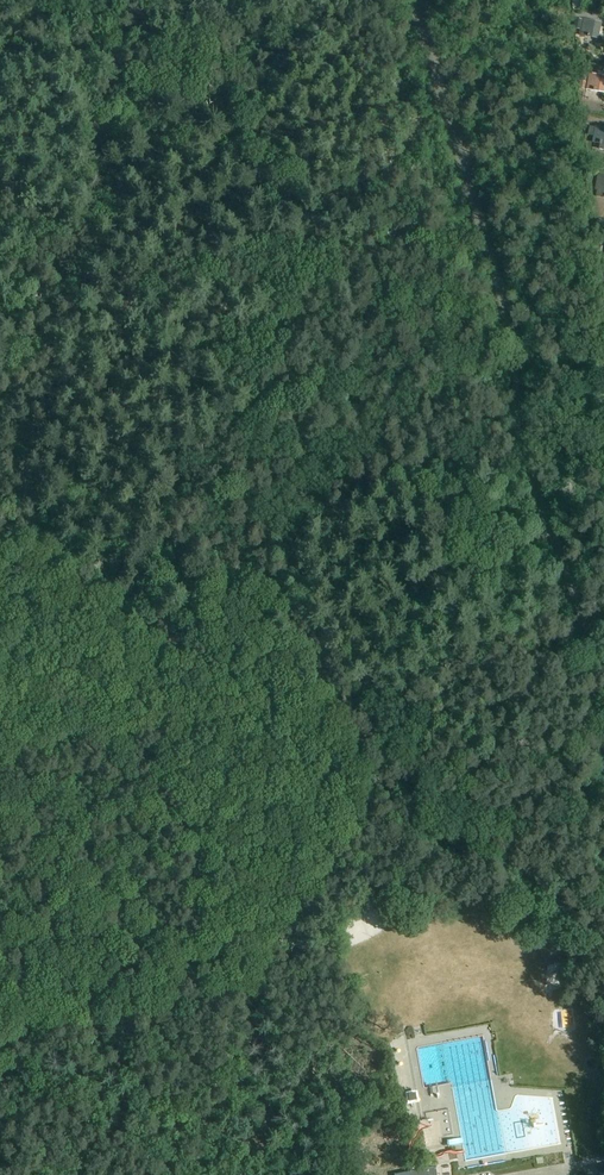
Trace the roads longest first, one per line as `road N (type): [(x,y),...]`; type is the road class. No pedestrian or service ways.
road 1 (unclassified): [(603,724),(587,633),(529,457),(504,300),(414,0)]

